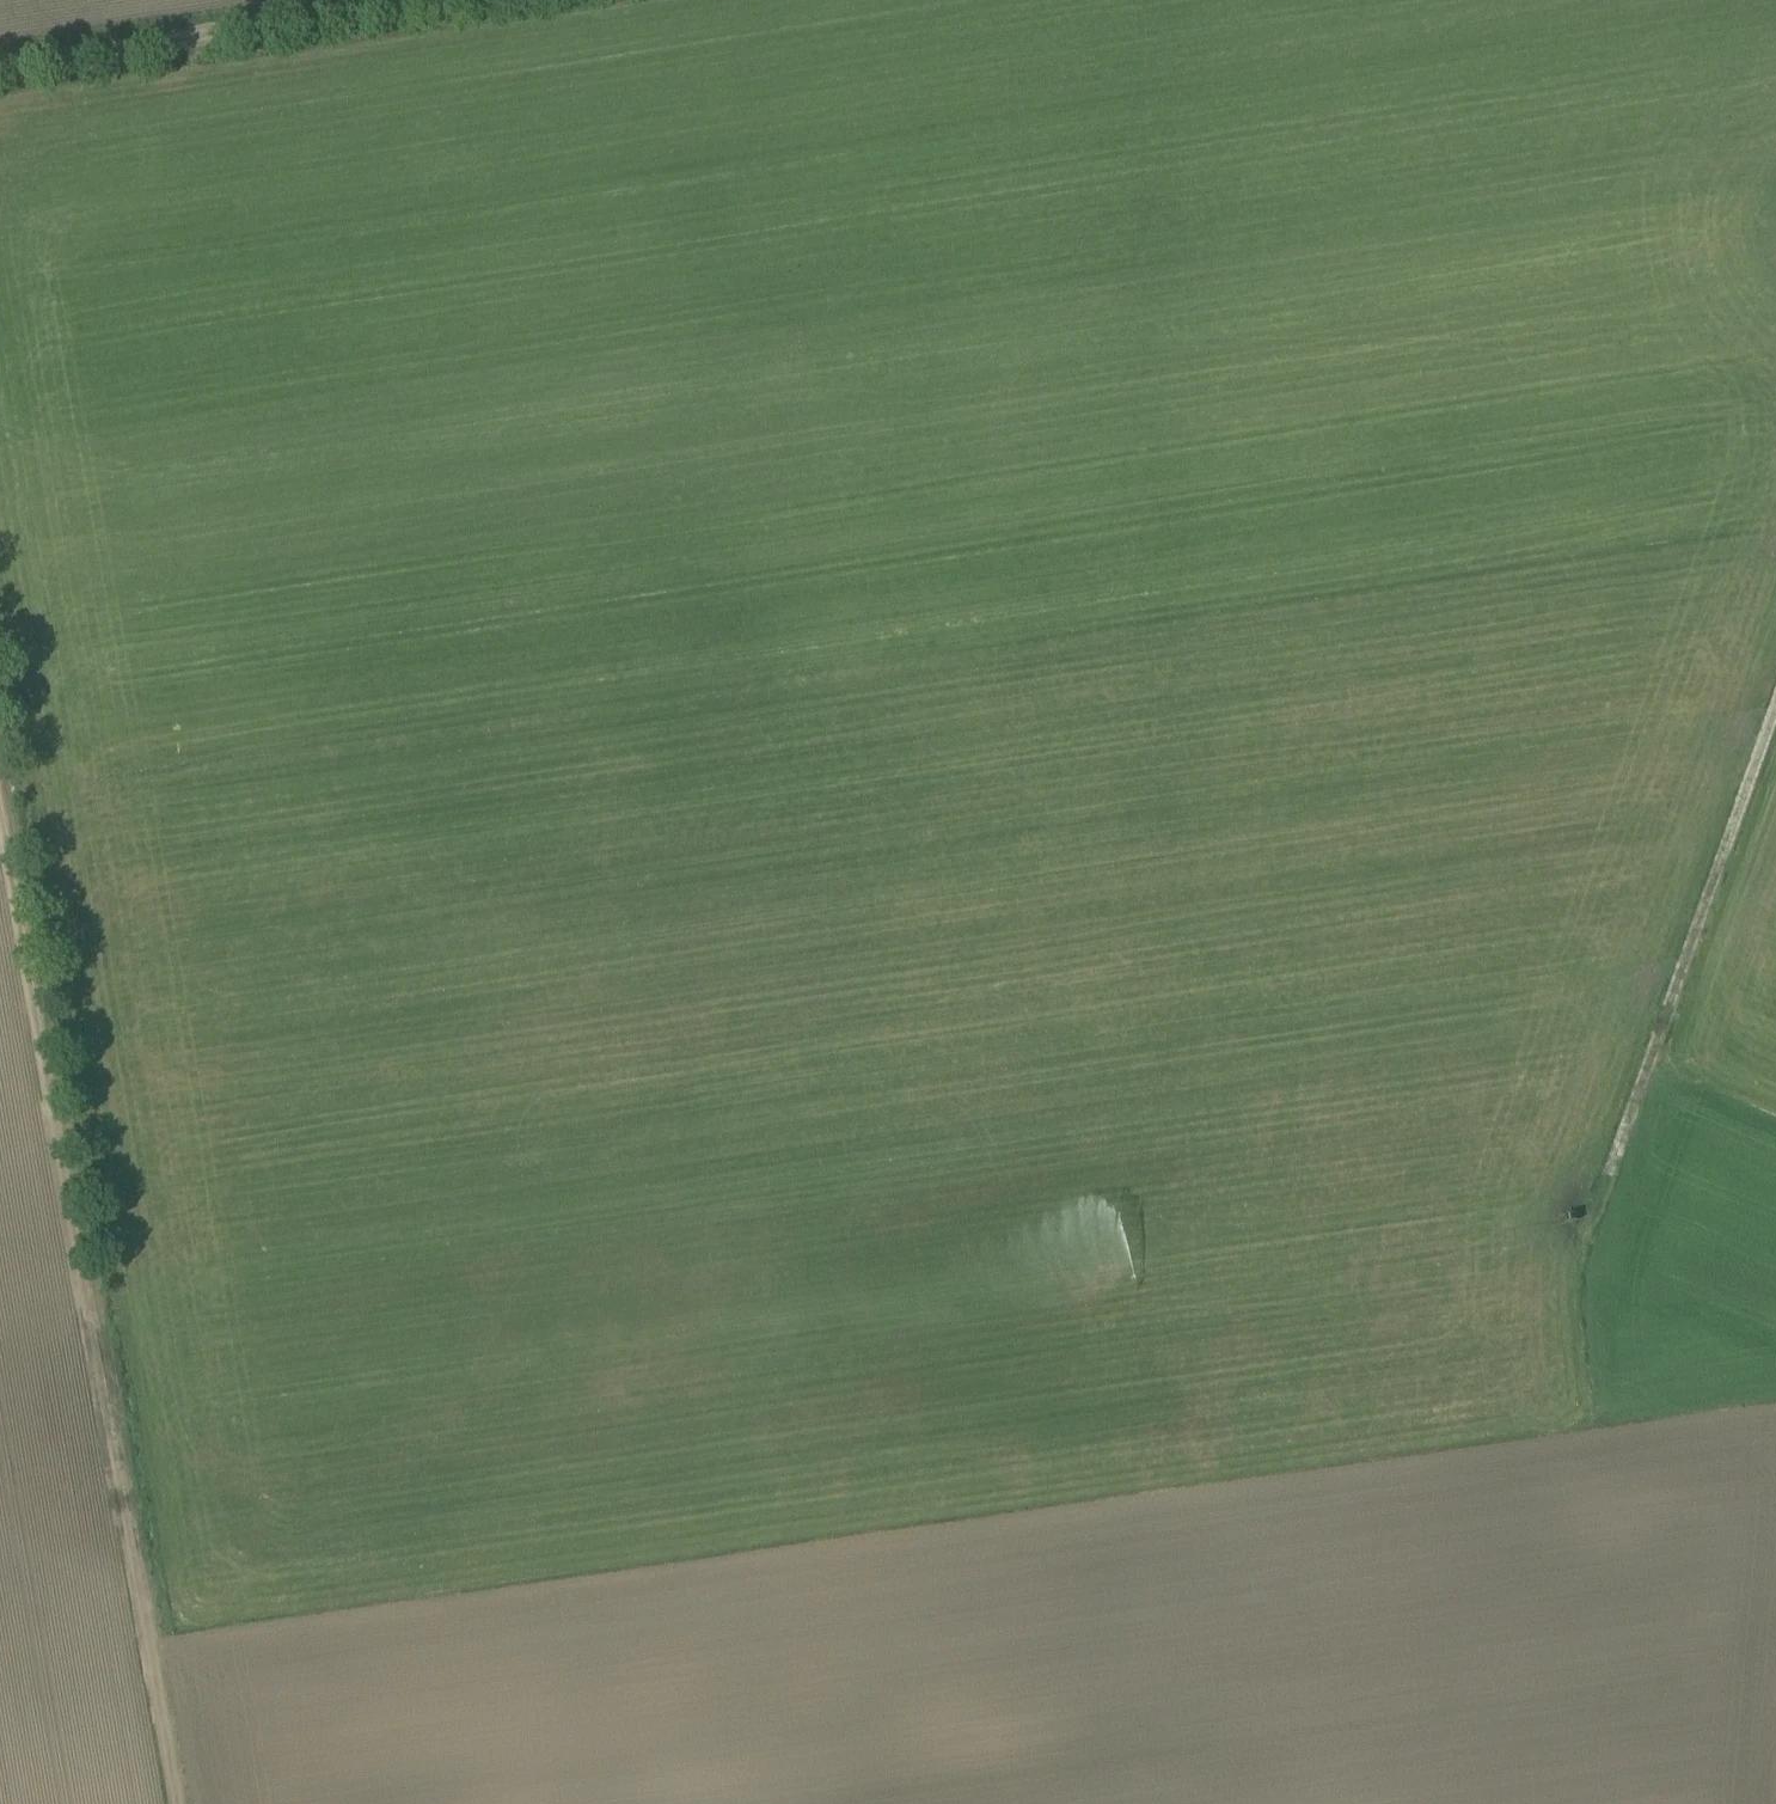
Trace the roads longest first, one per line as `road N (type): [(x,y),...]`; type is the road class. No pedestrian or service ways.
road 1 (track): [(170,1803),(0,810)]
road 2 (track): [(0,68),(450,0)]

